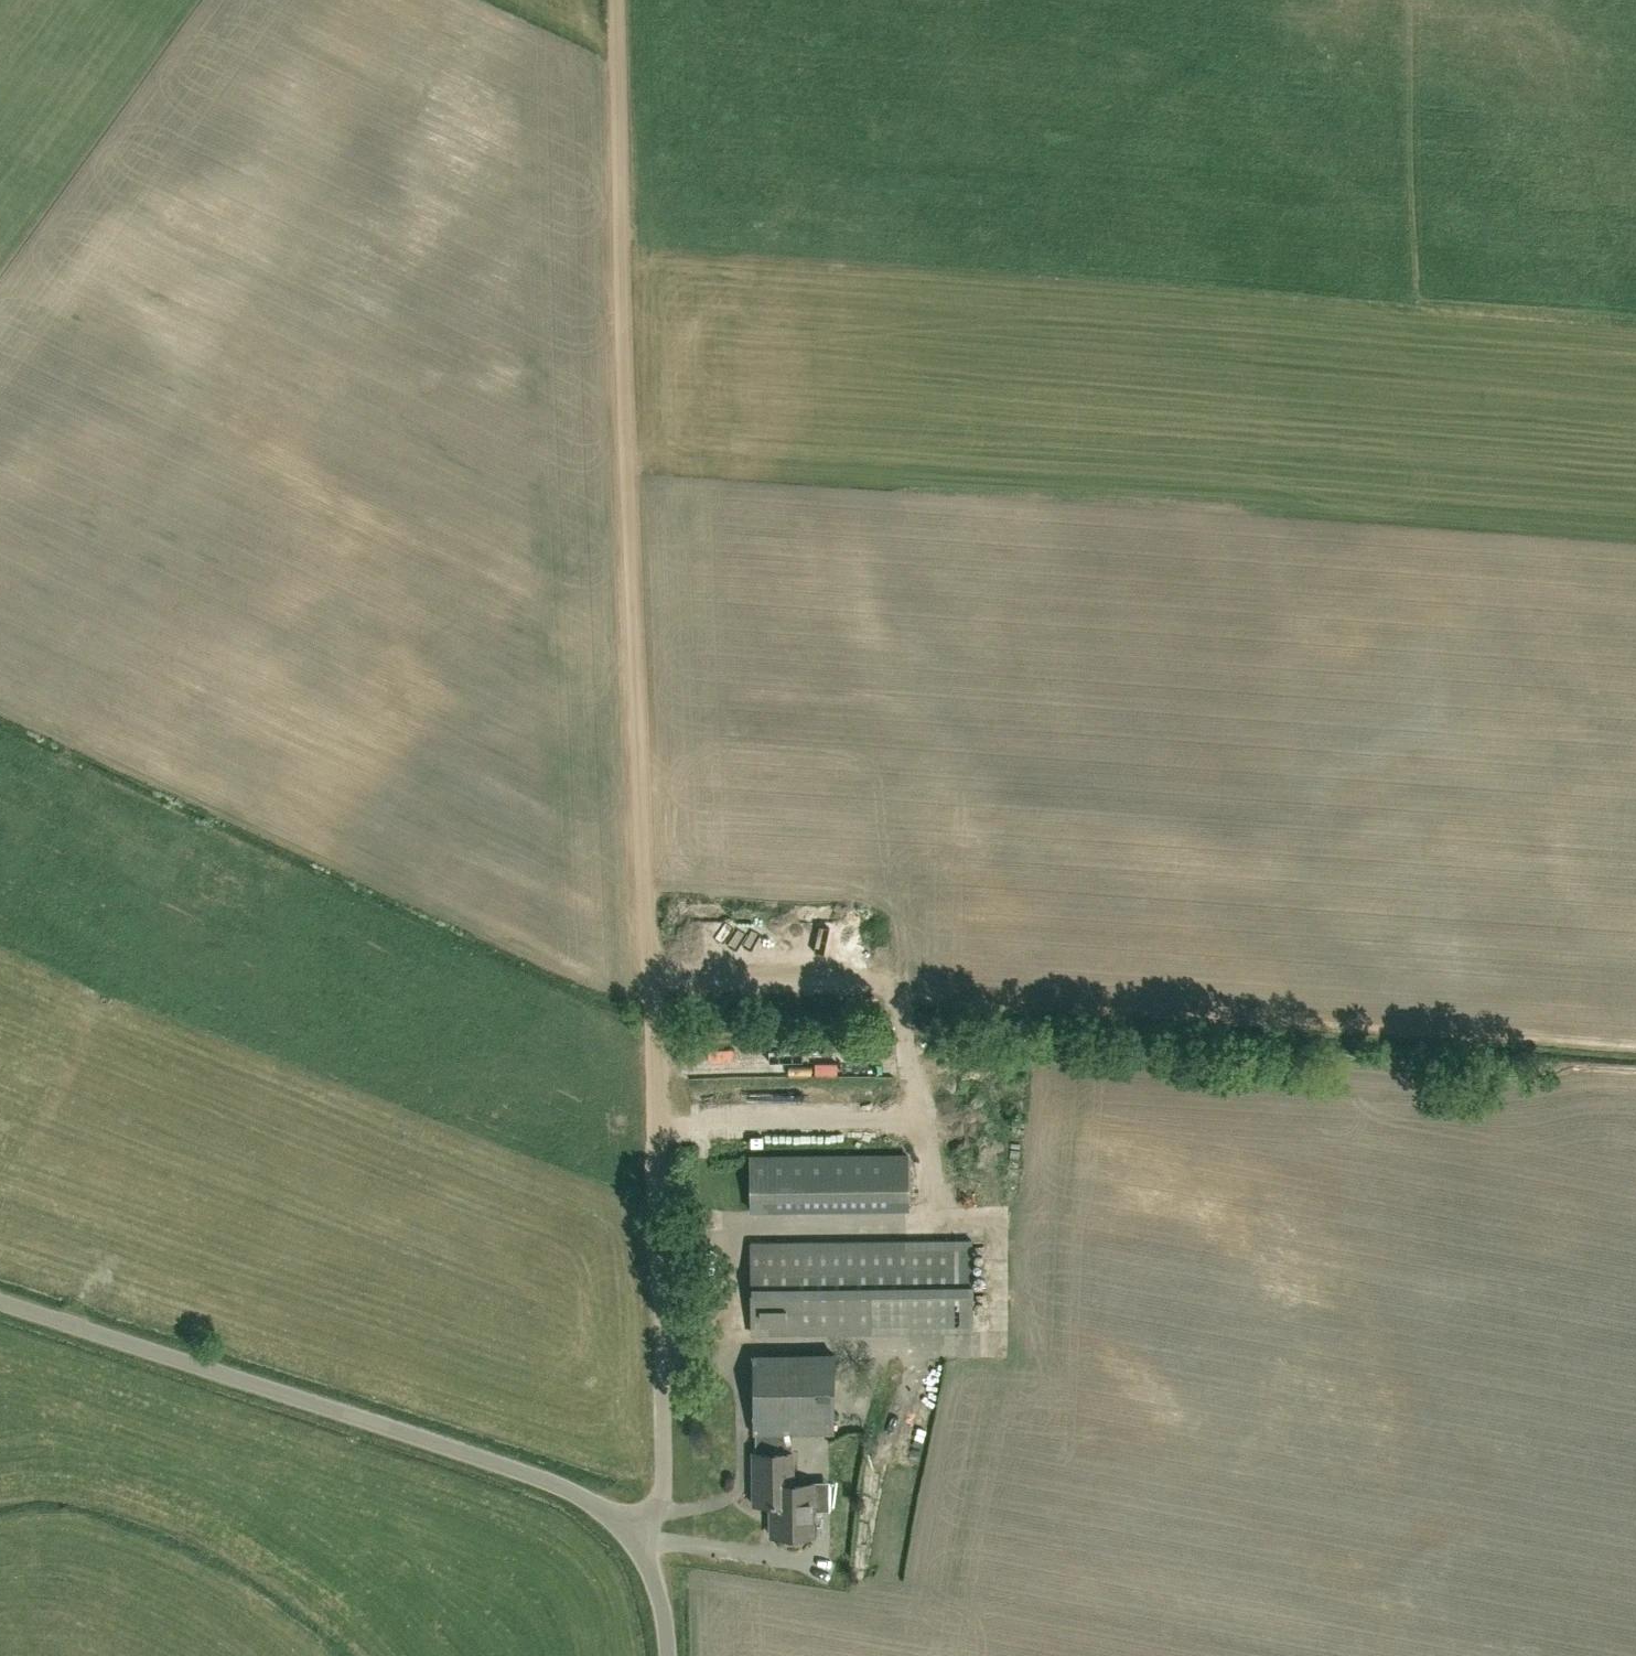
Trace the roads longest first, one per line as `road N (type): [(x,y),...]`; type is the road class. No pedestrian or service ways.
road 1 (track): [(613,0),(663,1323)]
road 2 (unclassified): [(639,1530),(526,1472),(0,1303)]
road 3 (residential): [(663,1323),(661,1501),(639,1530)]
road 4 (unclassified): [(670,1655),(639,1530)]

